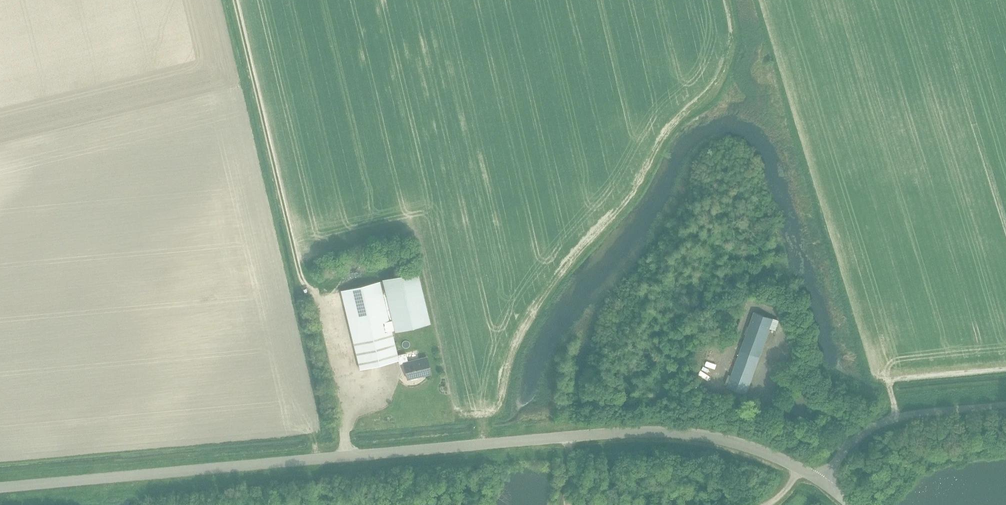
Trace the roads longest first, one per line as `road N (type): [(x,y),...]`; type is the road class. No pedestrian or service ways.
road 1 (tertiary): [(0,487),(621,432),(725,440),(820,478)]
road 2 (unclassified): [(1005,404),(877,423),(820,478)]

